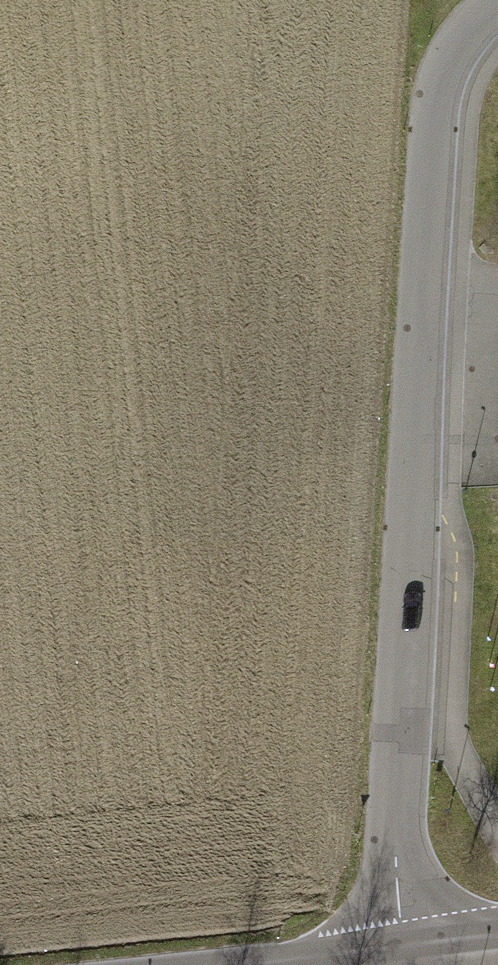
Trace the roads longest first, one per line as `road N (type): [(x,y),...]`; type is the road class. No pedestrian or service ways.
road 1 (residential): [(401,964),(397,829),(422,297)]
road 2 (residential): [(497,6),(459,43),(433,100),(422,297)]

